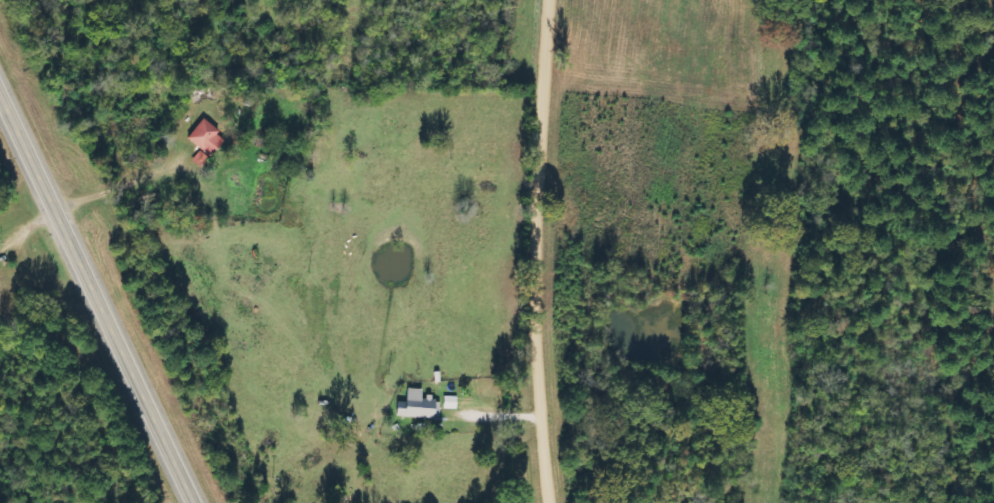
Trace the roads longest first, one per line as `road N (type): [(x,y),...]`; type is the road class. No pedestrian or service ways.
road 1 (residential): [(556,502),(543,321),(557,0)]
road 2 (primary): [(0,99),(192,502)]

